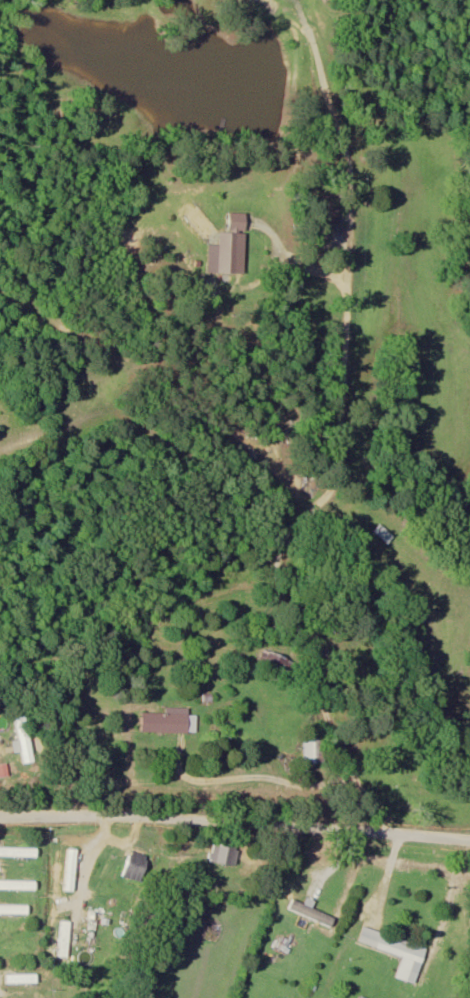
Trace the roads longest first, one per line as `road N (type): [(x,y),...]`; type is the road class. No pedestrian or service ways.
road 1 (residential): [(349,823),(310,650),(272,580),(296,514),(327,496),(337,475),(345,277)]
road 2 (residential): [(0,818),(349,823),(469,840)]
road 3 (residential): [(0,61),(33,307),(114,345),(123,366),(110,413)]
road 4 (residential): [(0,450),(110,413),(176,449),(286,533)]
road 5 (residential): [(290,0),(314,45),(345,159),(345,277)]
road 6 (residential): [(70,819),(71,666),(0,595)]
road 7 (residential): [(109,820),(78,901),(56,902),(51,990),(0,992)]
road 8 (residential): [(176,752),(177,778),(269,777),(344,797)]
road 9 (residential): [(404,832),(382,885),(347,934),(323,997)]
road 10 (residential): [(305,21),(319,11),(329,18),(406,15),(421,0)]
road 11 (residential): [(241,221),(269,230),(280,254),(294,262),(345,277)]

